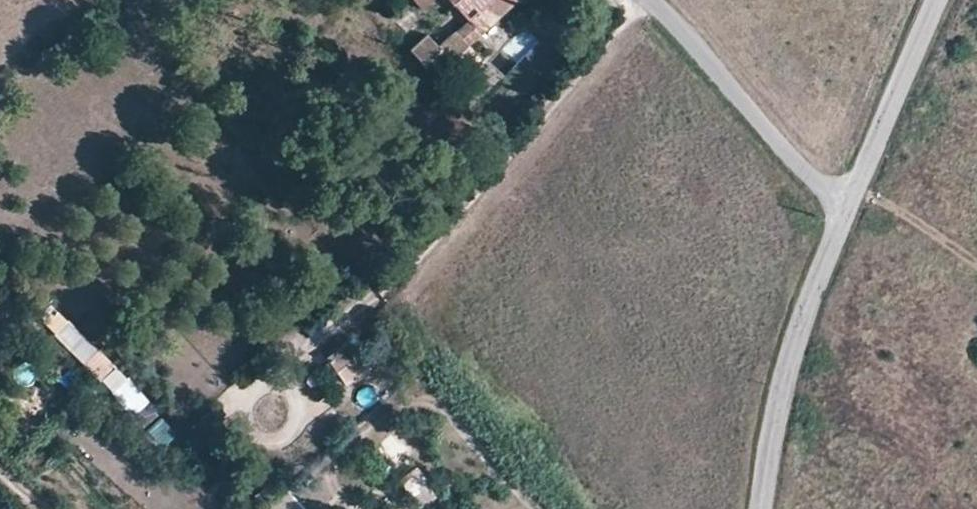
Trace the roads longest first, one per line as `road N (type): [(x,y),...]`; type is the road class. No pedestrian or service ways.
road 1 (unclassified): [(845,213),(783,370),(760,508)]
road 2 (unclassified): [(649,0),(845,213)]
road 3 (residential): [(940,0),(845,213)]

